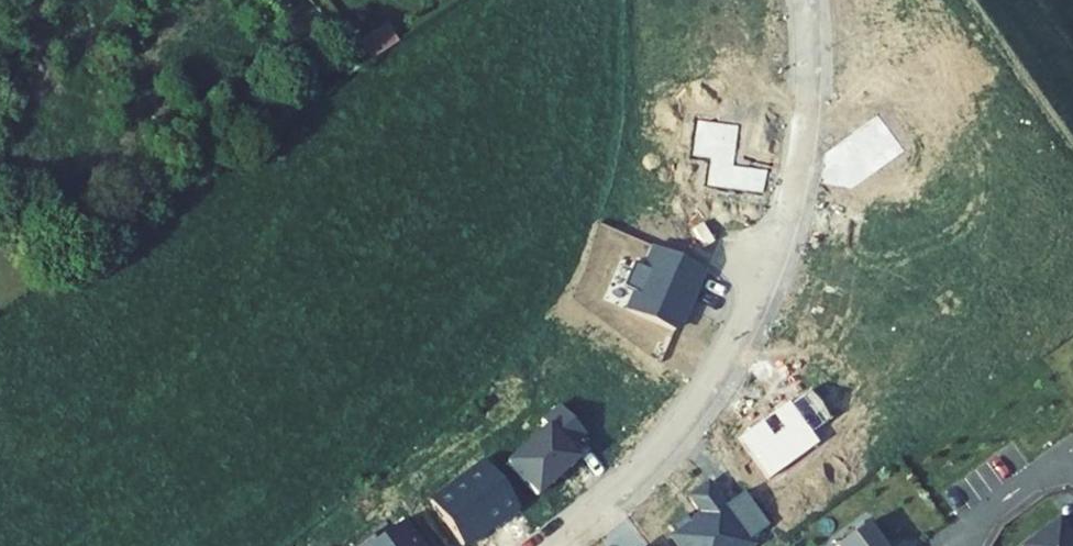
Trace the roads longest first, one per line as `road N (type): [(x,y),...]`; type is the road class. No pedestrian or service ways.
road 1 (residential): [(808,0),(809,104),(799,166),(747,322),(674,430),(549,545)]
road 2 (residential): [(1072,467),(1045,471),(992,507),(974,528),(973,545)]

